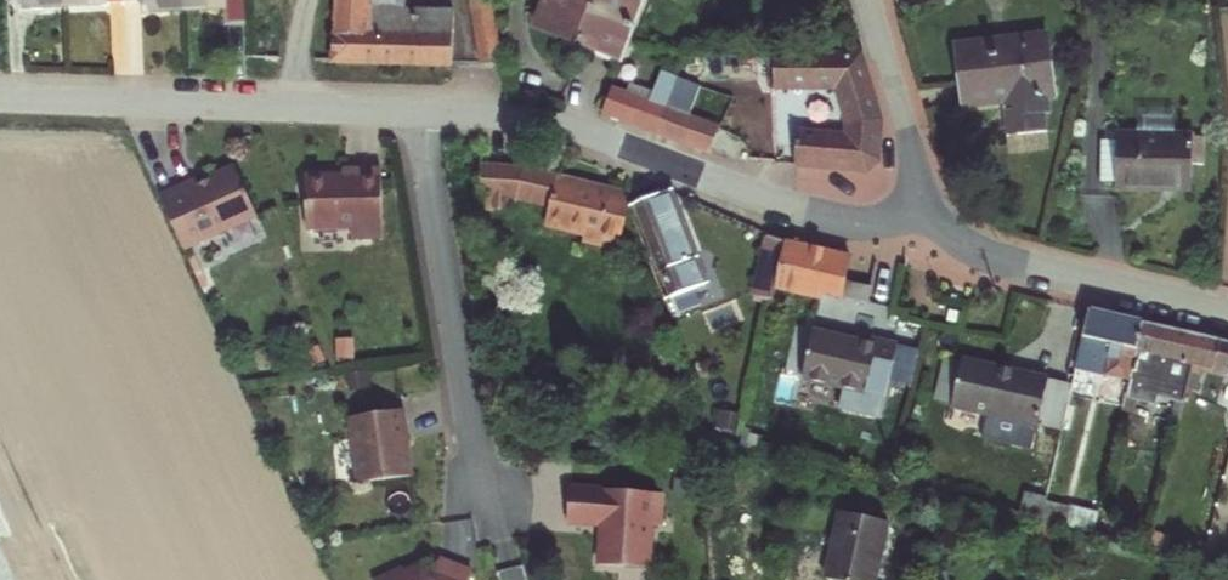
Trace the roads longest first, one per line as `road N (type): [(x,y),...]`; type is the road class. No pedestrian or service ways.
road 1 (residential): [(427,114),(575,130),(836,219),(931,219)]
road 2 (residential): [(0,101),(427,114)]
road 3 (residential): [(427,114),(431,194),(490,500)]
road 4 (residential): [(1227,315),(990,259),(931,219)]
road 5 (residential): [(869,0),(931,219)]

